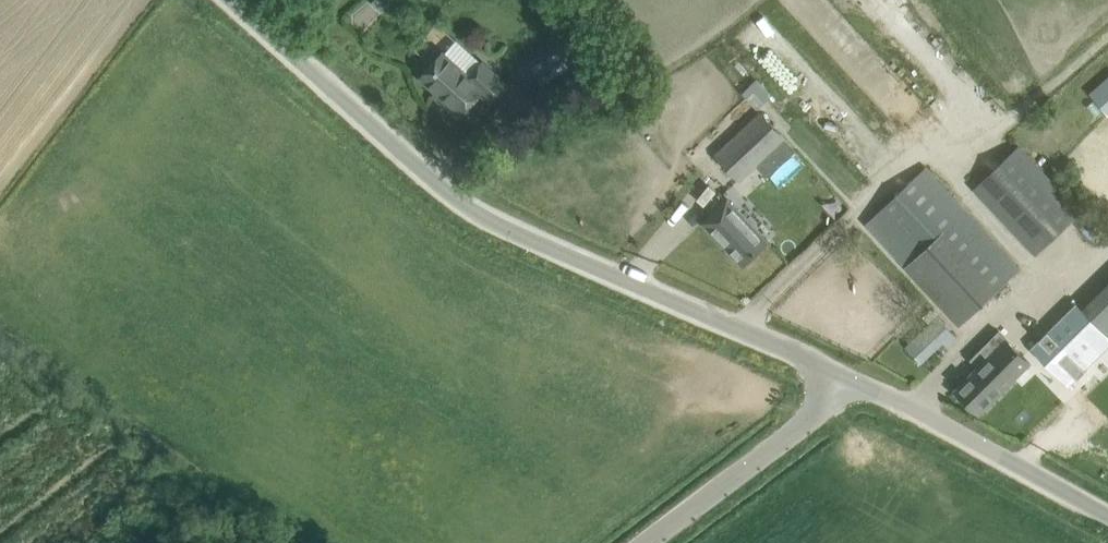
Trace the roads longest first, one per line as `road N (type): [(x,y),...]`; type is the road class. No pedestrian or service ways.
road 1 (unclassified): [(844,377),(465,205),(231,0)]
road 2 (unclassified): [(1107,517),(844,377)]
road 3 (unclassified): [(844,377),(803,425),(647,542)]

